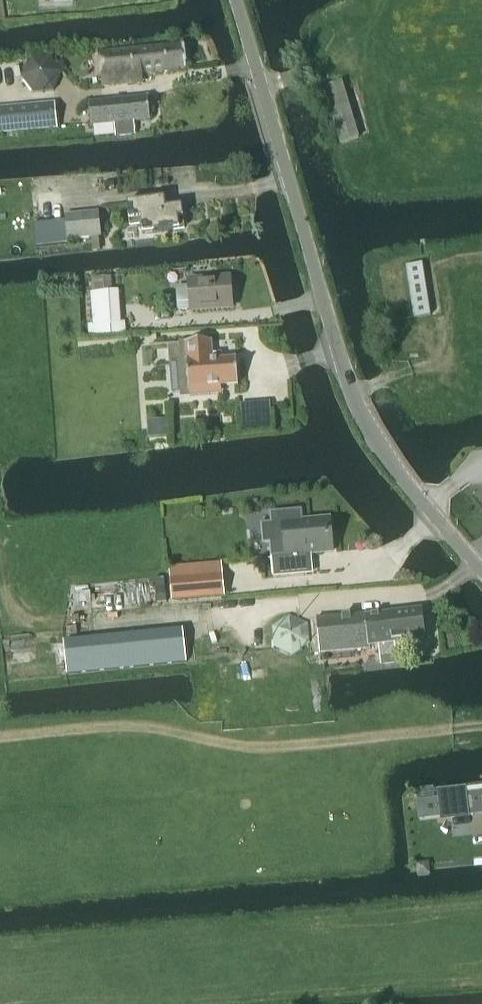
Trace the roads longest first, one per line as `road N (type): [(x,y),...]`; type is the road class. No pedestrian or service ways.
road 1 (tertiary): [(481,568),(370,427),(236,0)]

